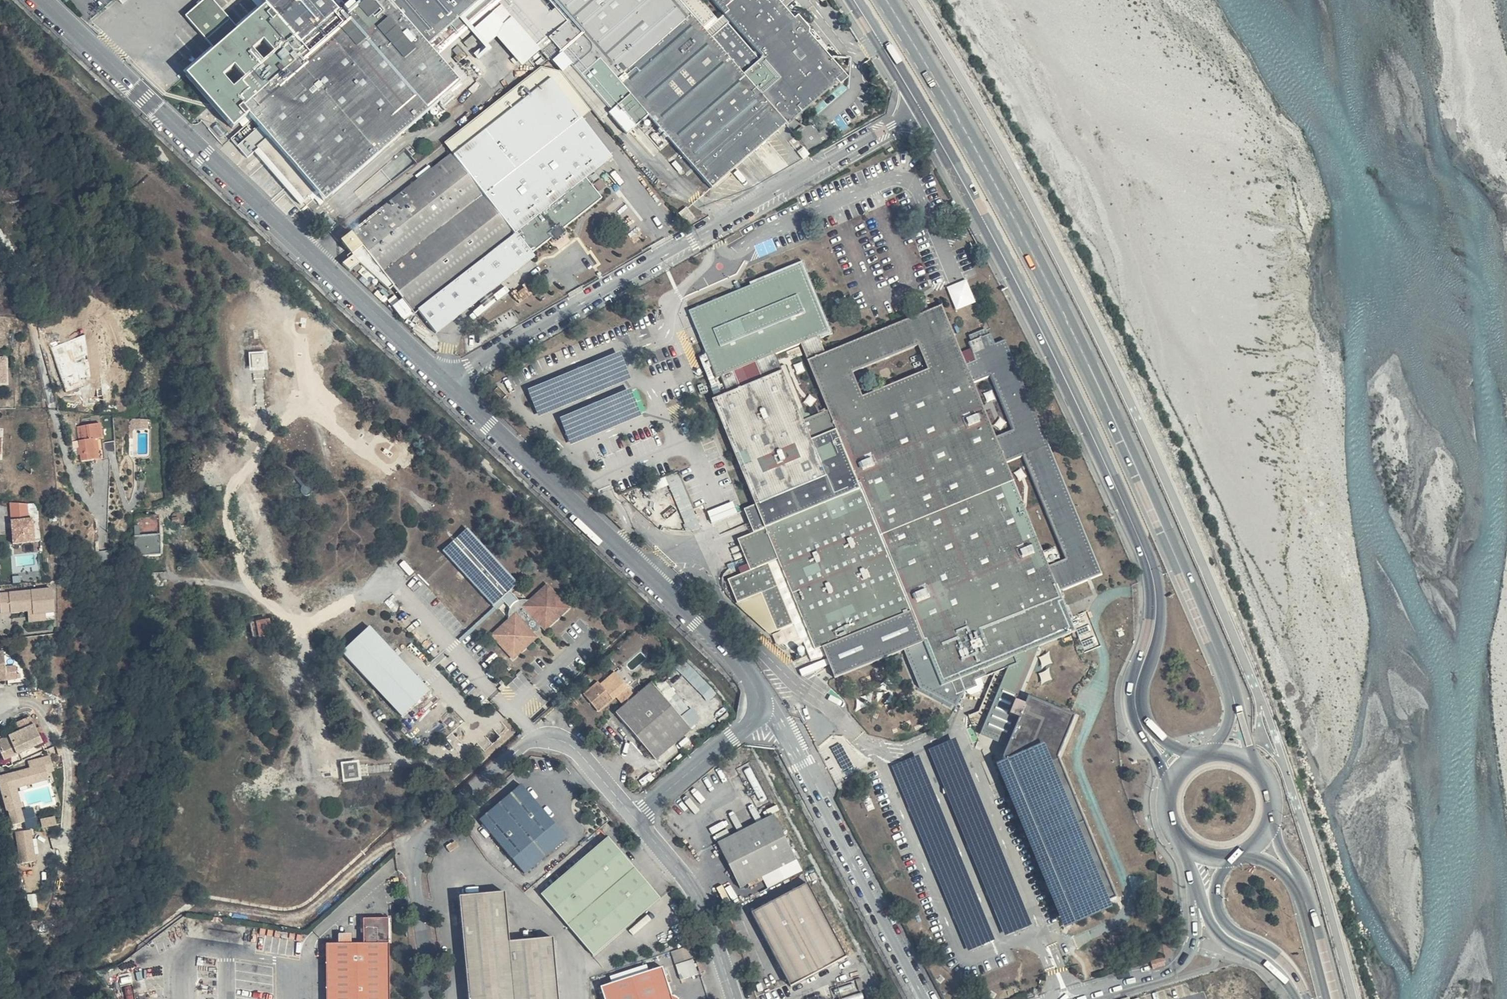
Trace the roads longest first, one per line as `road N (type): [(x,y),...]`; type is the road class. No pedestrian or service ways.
road 1 (primary): [(1233,695),(1098,384),(977,149),(889,0)]
road 2 (tertiary): [(1149,735),(1133,703),(1156,610),(1145,553),(1037,323),(921,110)]
road 3 (unclassified): [(448,384),(41,0)]
road 4 (unclassified): [(448,384),(921,110)]
road 5 (unclassified): [(635,820),(555,740),(538,736),(517,747),(414,846),(428,998)]
road 6 (unclassified): [(761,697),(699,622),(448,384)]
road 7 (unclassified): [(925,998),(817,789),(761,697)]
road 8 (track): [(0,238),(28,285),(65,469)]
road 9 (unclassified): [(733,998),(701,900),(635,820)]
road 10 (unclassified): [(1192,874),(1193,943),(1185,960),(1084,998)]
road 11 (unclassified): [(635,820),(741,731),(758,714),(761,697)]
road 12 (tertiary): [(921,110),(854,0)]
road 13 (trunk): [(1334,998),(1296,880)]

